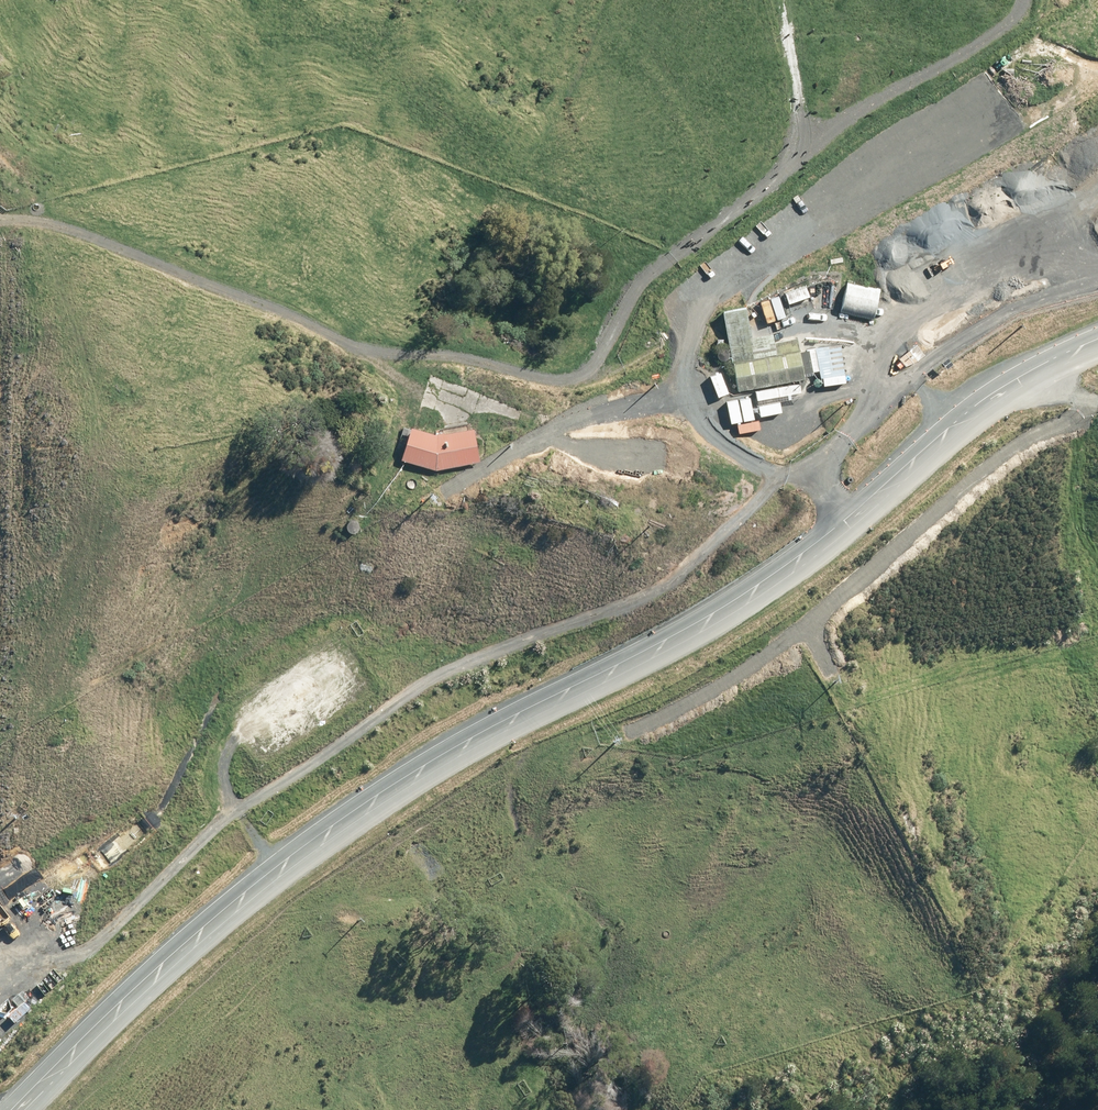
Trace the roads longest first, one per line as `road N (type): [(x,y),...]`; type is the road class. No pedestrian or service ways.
road 1 (track): [(0,1022),(28,1009),(240,811),(433,681),(683,574),(779,474),(495,415),(393,362),(0,231)]
road 2 (unclassified): [(9,1109),(283,868),(477,738),(620,670),(866,497),(974,395),(1097,335)]
road 3 (trunk): [(0,1090),(236,883),(455,717),(732,543),(1097,350)]
road 4 (trunk): [(1097,383),(660,610),(504,713),(285,875),(22,1109)]
road 5 (track): [(1019,8),(642,275),(604,348),(572,384),(505,367),(393,362)]
road 6 (track): [(283,868),(222,774),(229,750)]

